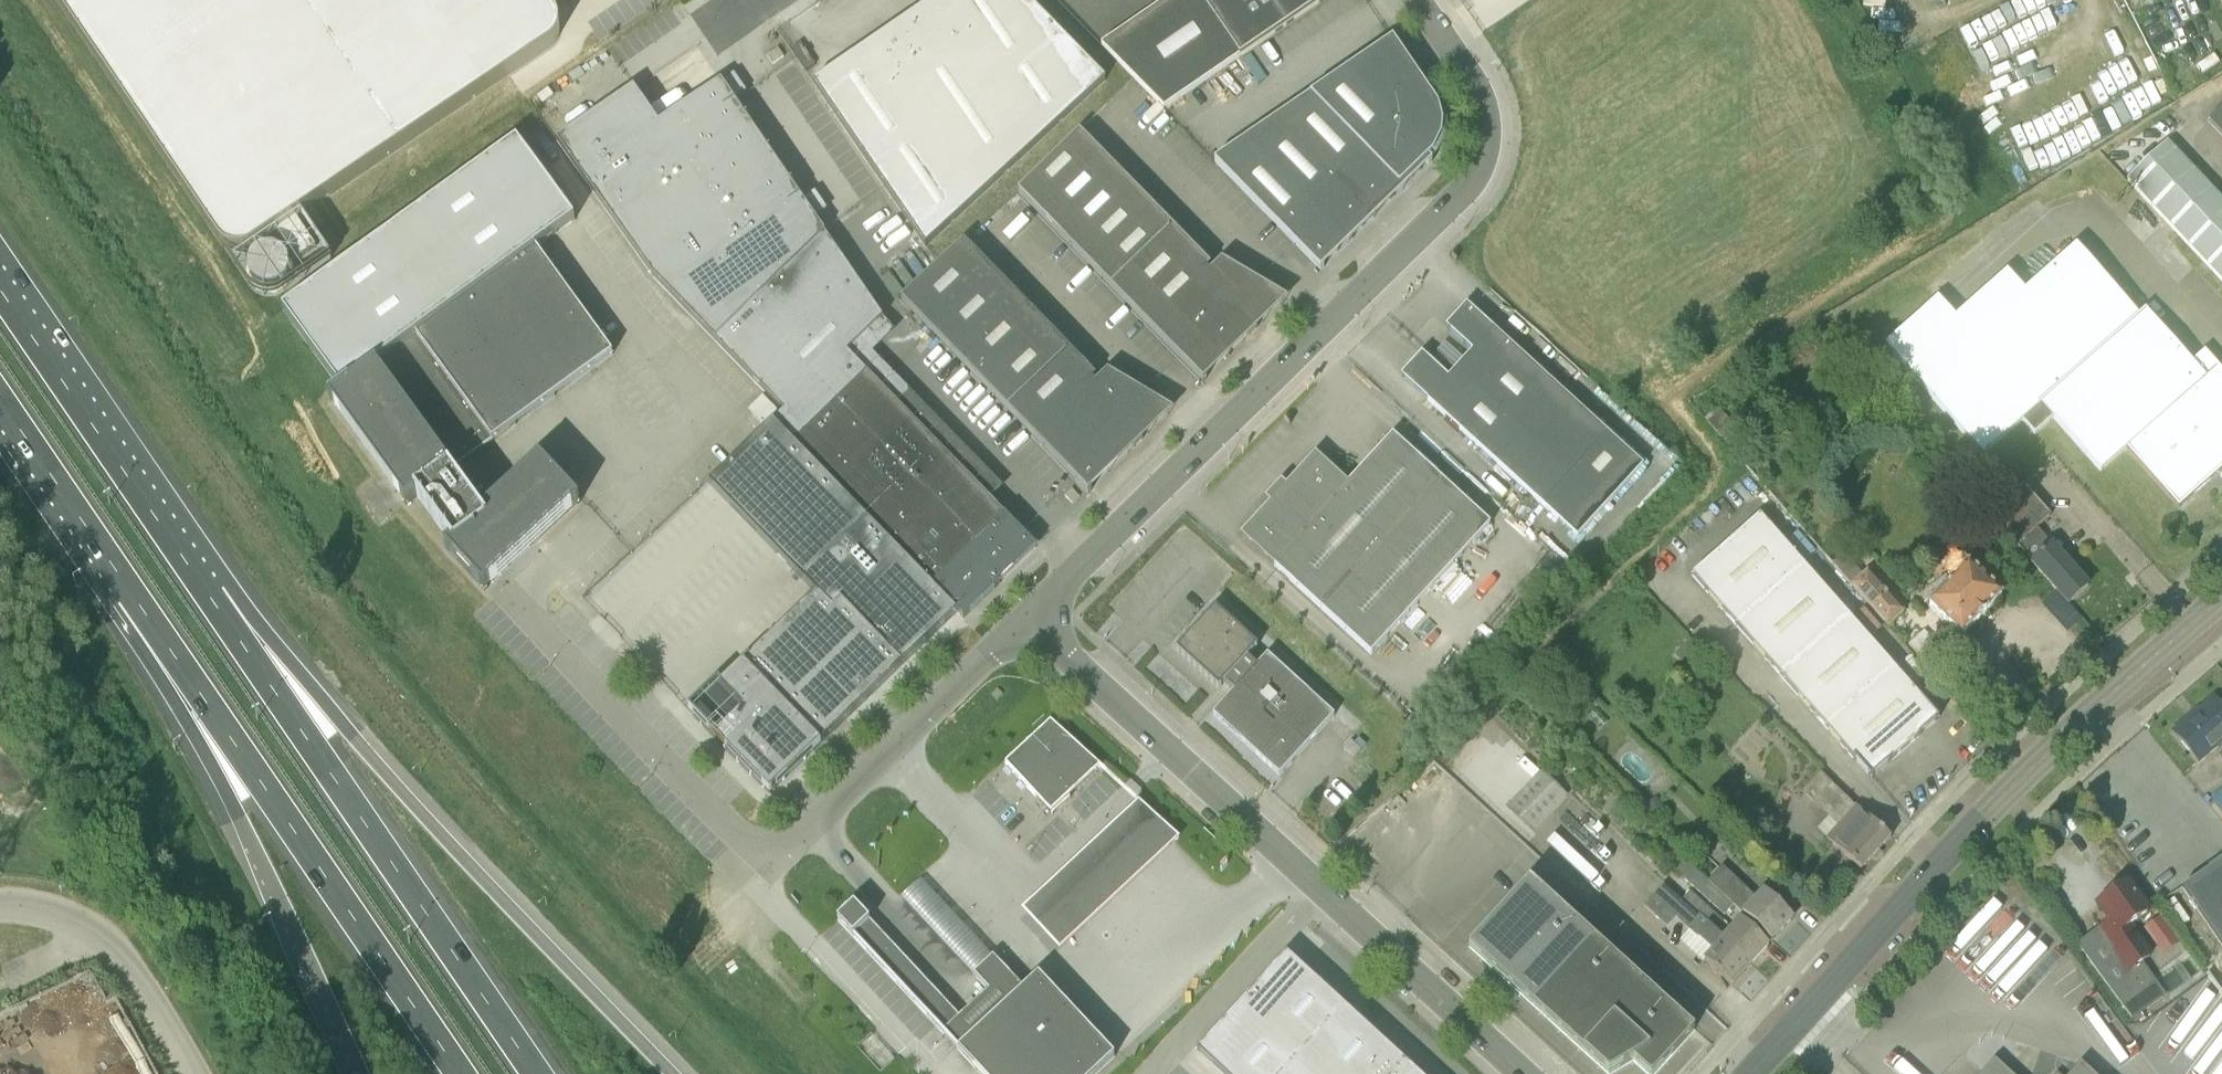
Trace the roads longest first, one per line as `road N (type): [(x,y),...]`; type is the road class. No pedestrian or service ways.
road 1 (unclassified): [(1028,618),(1468,187),(1486,146),(1484,99),(1418,0)]
road 2 (trunk): [(682,1073),(202,577)]
road 3 (unclassified): [(1028,618),(806,832),(764,844),(724,823),(531,606)]
road 4 (unclassified): [(1523,1073),(1028,618)]
road 5 (tertiary): [(1752,1073),(2050,748),(2221,597)]
road 6 (trunk): [(537,1073),(202,577)]
road 7 (trunk): [(133,594),(453,1073)]
road 8 (trunk): [(133,594),(356,1073)]
road 9 (trunk): [(202,577),(0,283)]
road 10 (unclassified): [(191,1073),(115,936),(74,902),(0,879)]
road 11 (trunk): [(0,399),(133,594)]

